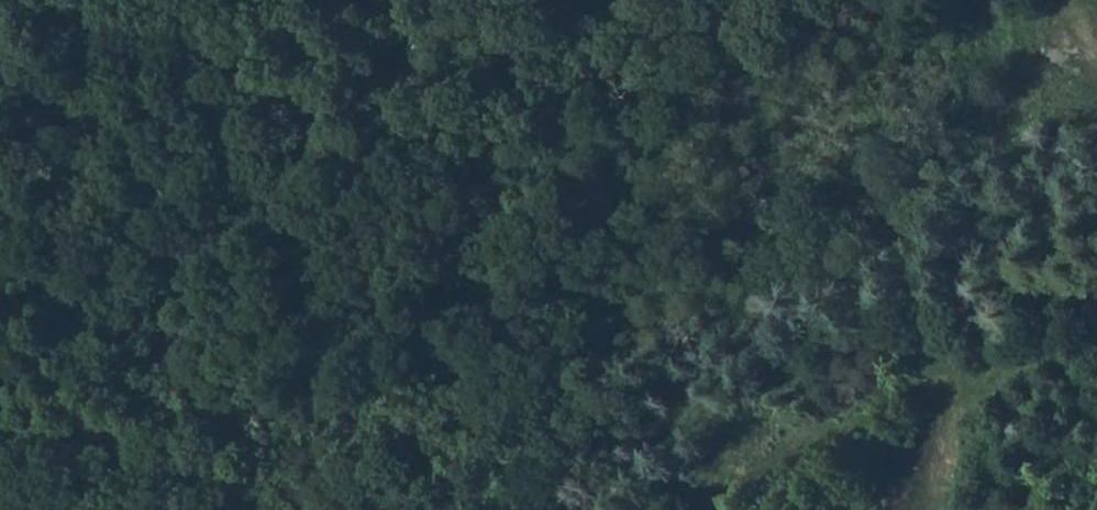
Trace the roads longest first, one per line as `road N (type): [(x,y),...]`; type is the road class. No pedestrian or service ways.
road 1 (track): [(573,509),(802,301),(982,193),(1096,137)]

